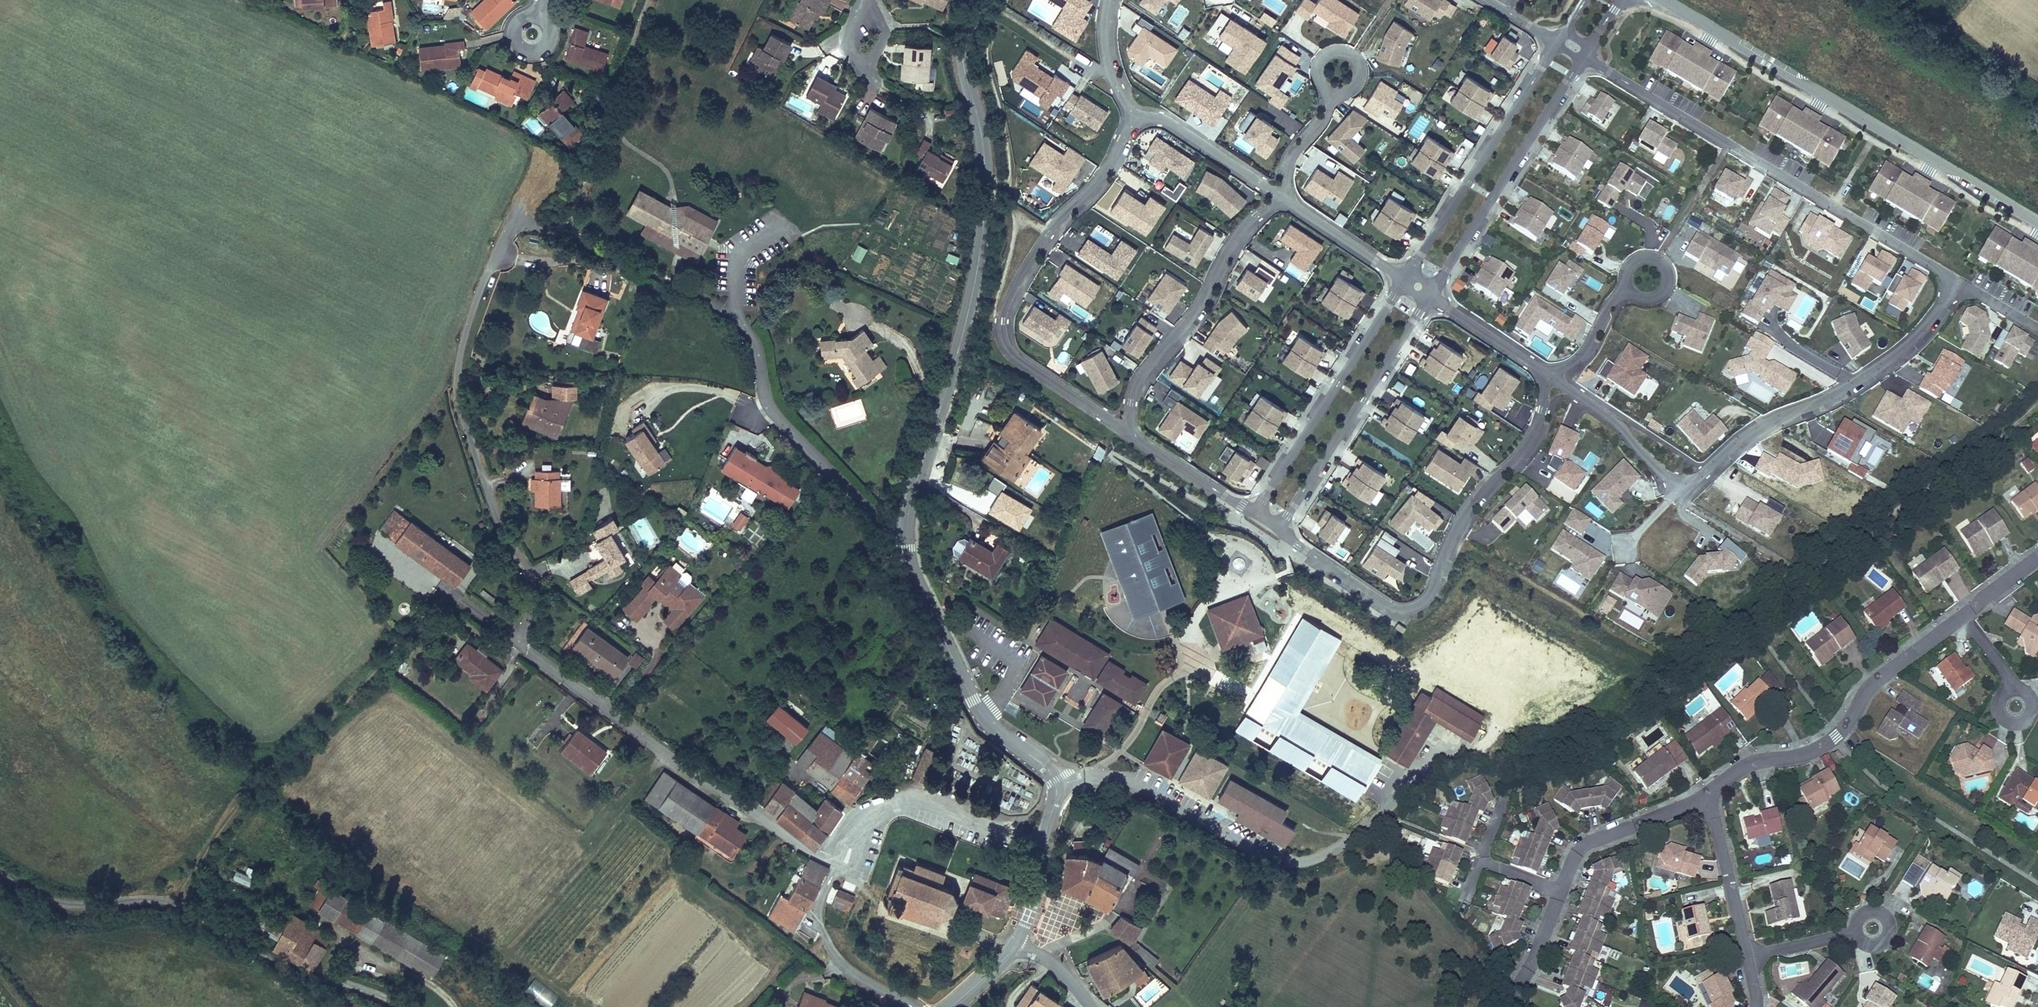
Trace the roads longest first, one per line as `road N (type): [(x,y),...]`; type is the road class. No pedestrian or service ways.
road 1 (residential): [(547,229),(522,225),(502,241),(468,327),(456,383),(503,536),(529,578),(523,649),(836,864)]
road 2 (tertiary): [(980,0),(963,55),(984,156),(977,275),(905,533)]
road 3 (residential): [(1481,751),(1429,766),(1357,835),(1300,863),(1246,849),(1093,775),(1056,786)]
road 4 (residential): [(1657,0),(2037,221)]
road 5 (residential): [(1279,531),(1391,607),(1407,611),(1426,601),(1475,504),(1535,436),(1550,375)]
road 6 (residential): [(1584,58),(1938,268),(1950,288)]
road 7 (unclassified): [(0,875),(71,906),(153,900),(184,906),(261,951),(404,1006)]
road 8 (residential): [(1130,433),(1016,357),(1001,320),(1037,249),(1099,180),(1133,118)]
road 9 (track): [(171,902),(256,792),(367,685),(444,588)]
road 10 (residential): [(905,533),(877,517),(767,396),(755,343),(735,315),(738,261),(774,226)]
road 11 (residential): [(1950,288),(1924,329),(1871,372),(1756,429),(1681,484)]
road 12 (residential): [(1707,798),(1750,764),(1816,753),(1846,728),(1879,678),(1963,616)]
road 13 (tertiary): [(905,533),(912,572),(973,700),(1056,786)]
road 14 (residential): [(1130,433),(1135,386),(1198,309),(1241,229),(1280,197)]
road 15 (residential): [(1428,296),(1584,58)]
road 16 (residential): [(1558,43),(1404,279)]
road 17 (residential): [(1279,531),(1428,296)]
road 18 (residential): [(1404,279),(1255,514)]
road 19 (residential): [(1043,846),(899,806),(865,824),(836,864)]
road 20 (residential): [(836,864),(820,898),(828,942),(852,972),(910,1006)]
road 21 (residential): [(1560,891),(1577,847),(1707,798)]
road 22 (residential): [(1681,484),(1608,415),(1550,375)]
road 23 (residential): [(1133,118),(1163,121),(1280,197)]
road 24 (residential): [(1749,959),(1707,798)]
road 25 (residential): [(1255,514),(1130,433)]
road 26 (residential): [(1280,197),(1404,279)]
road 27 (residential): [(1550,375),(1428,296)]
road 28 (residential): [(1280,197),(1288,163),(1324,116),(1339,70)]
road 29 (residential): [(1550,375),(1583,353),(1614,302),(1647,278)]
road 30 (residential): [(1873,929),(1749,959)]
road 31 (residential): [(1110,0),(1110,65),(1133,118)]

